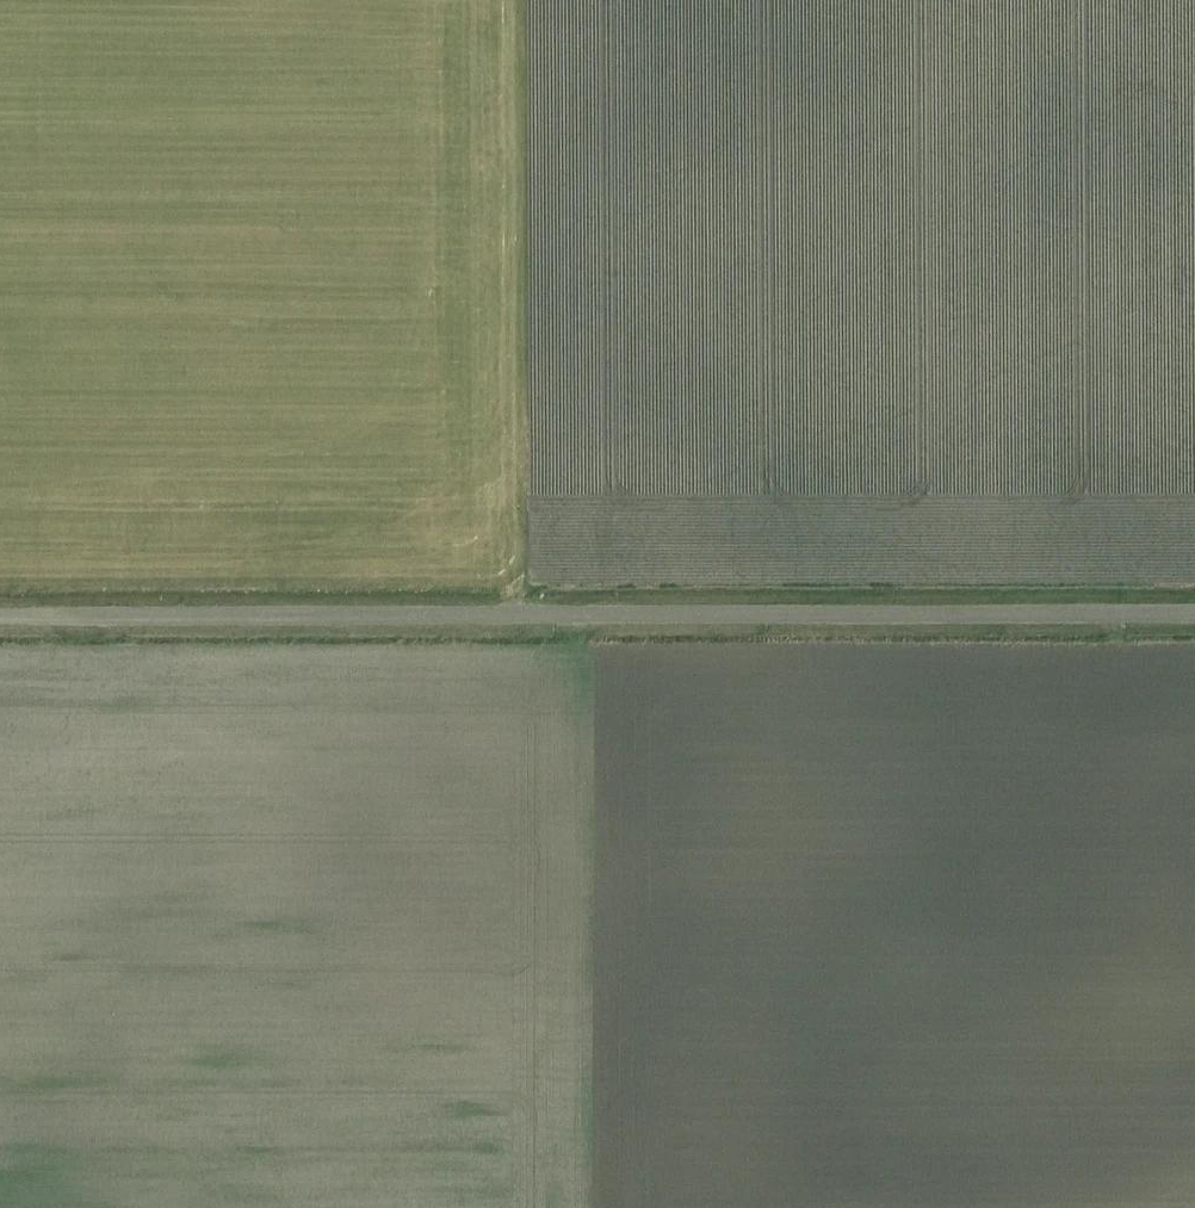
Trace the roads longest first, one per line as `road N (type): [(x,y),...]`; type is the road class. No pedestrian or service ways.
road 1 (track): [(0,618),(1194,614)]

